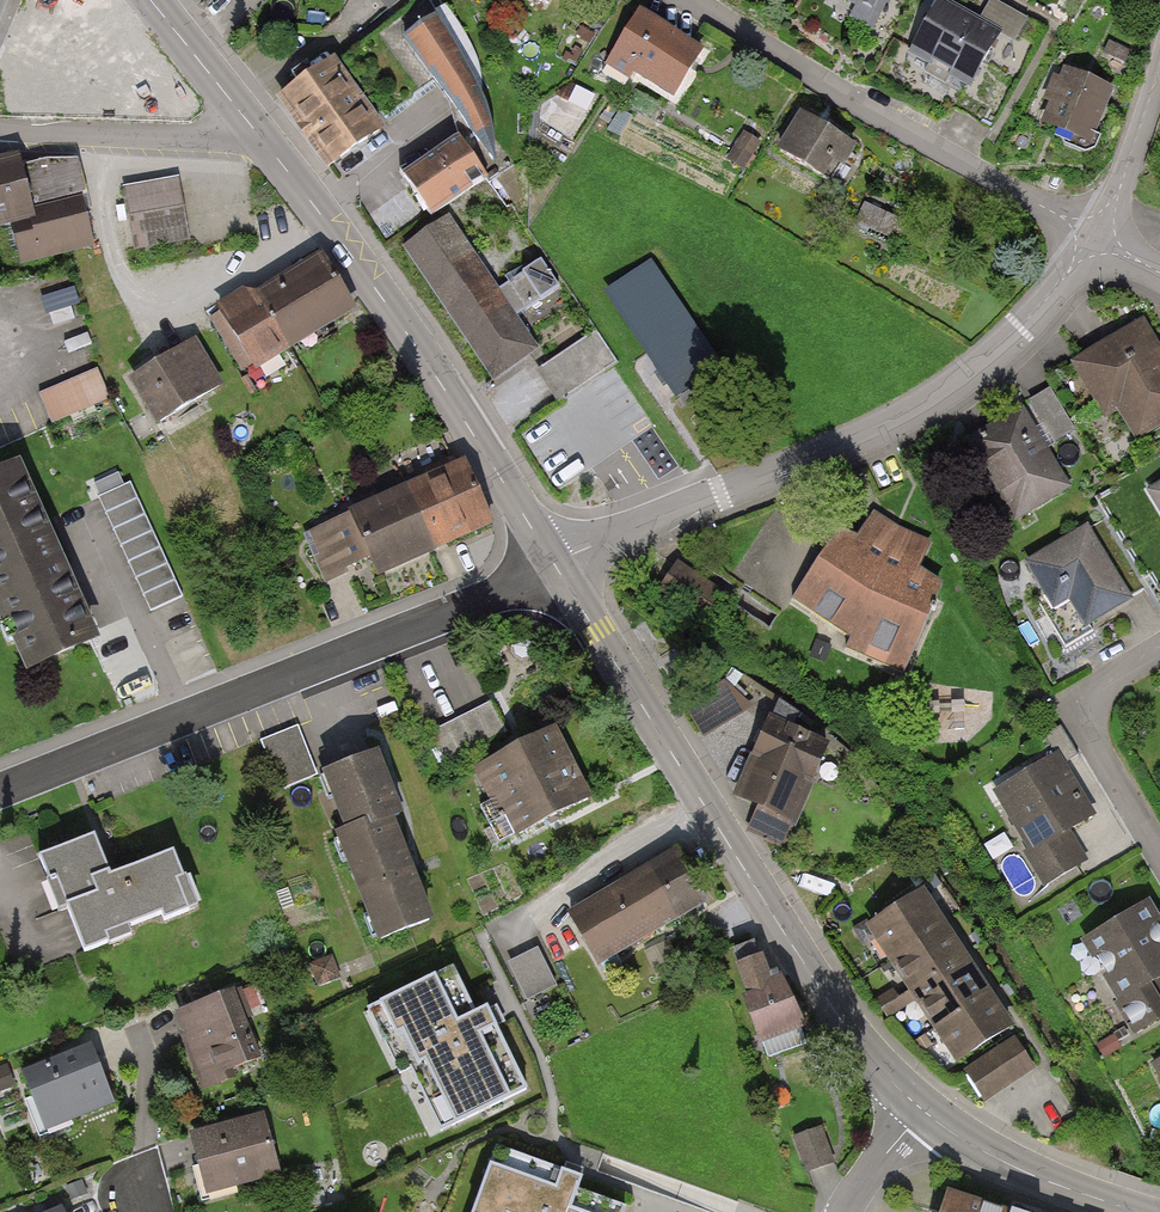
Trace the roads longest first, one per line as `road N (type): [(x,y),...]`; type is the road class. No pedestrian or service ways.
road 1 (tertiary): [(926,1118),(837,1021),(555,569)]
road 2 (residential): [(1096,241),(1026,331),(933,407),(555,569)]
road 3 (residential): [(555,569),(0,793)]
road 4 (tertiary): [(555,569),(415,349),(260,138)]
road 5 (residential): [(1096,241),(842,98),(692,0)]
road 6 (tertiary): [(260,138),(0,133)]
road 7 (residential): [(1159,854),(1097,747),(1102,695),(1159,659)]
road 8 (tertiary): [(1125,1211),(1004,1164),(926,1118)]
road 9 (residential): [(1159,65),(1096,241)]
road 10 (tertiary): [(260,138),(151,0)]
road 11 (residential): [(926,1118),(846,1211)]

